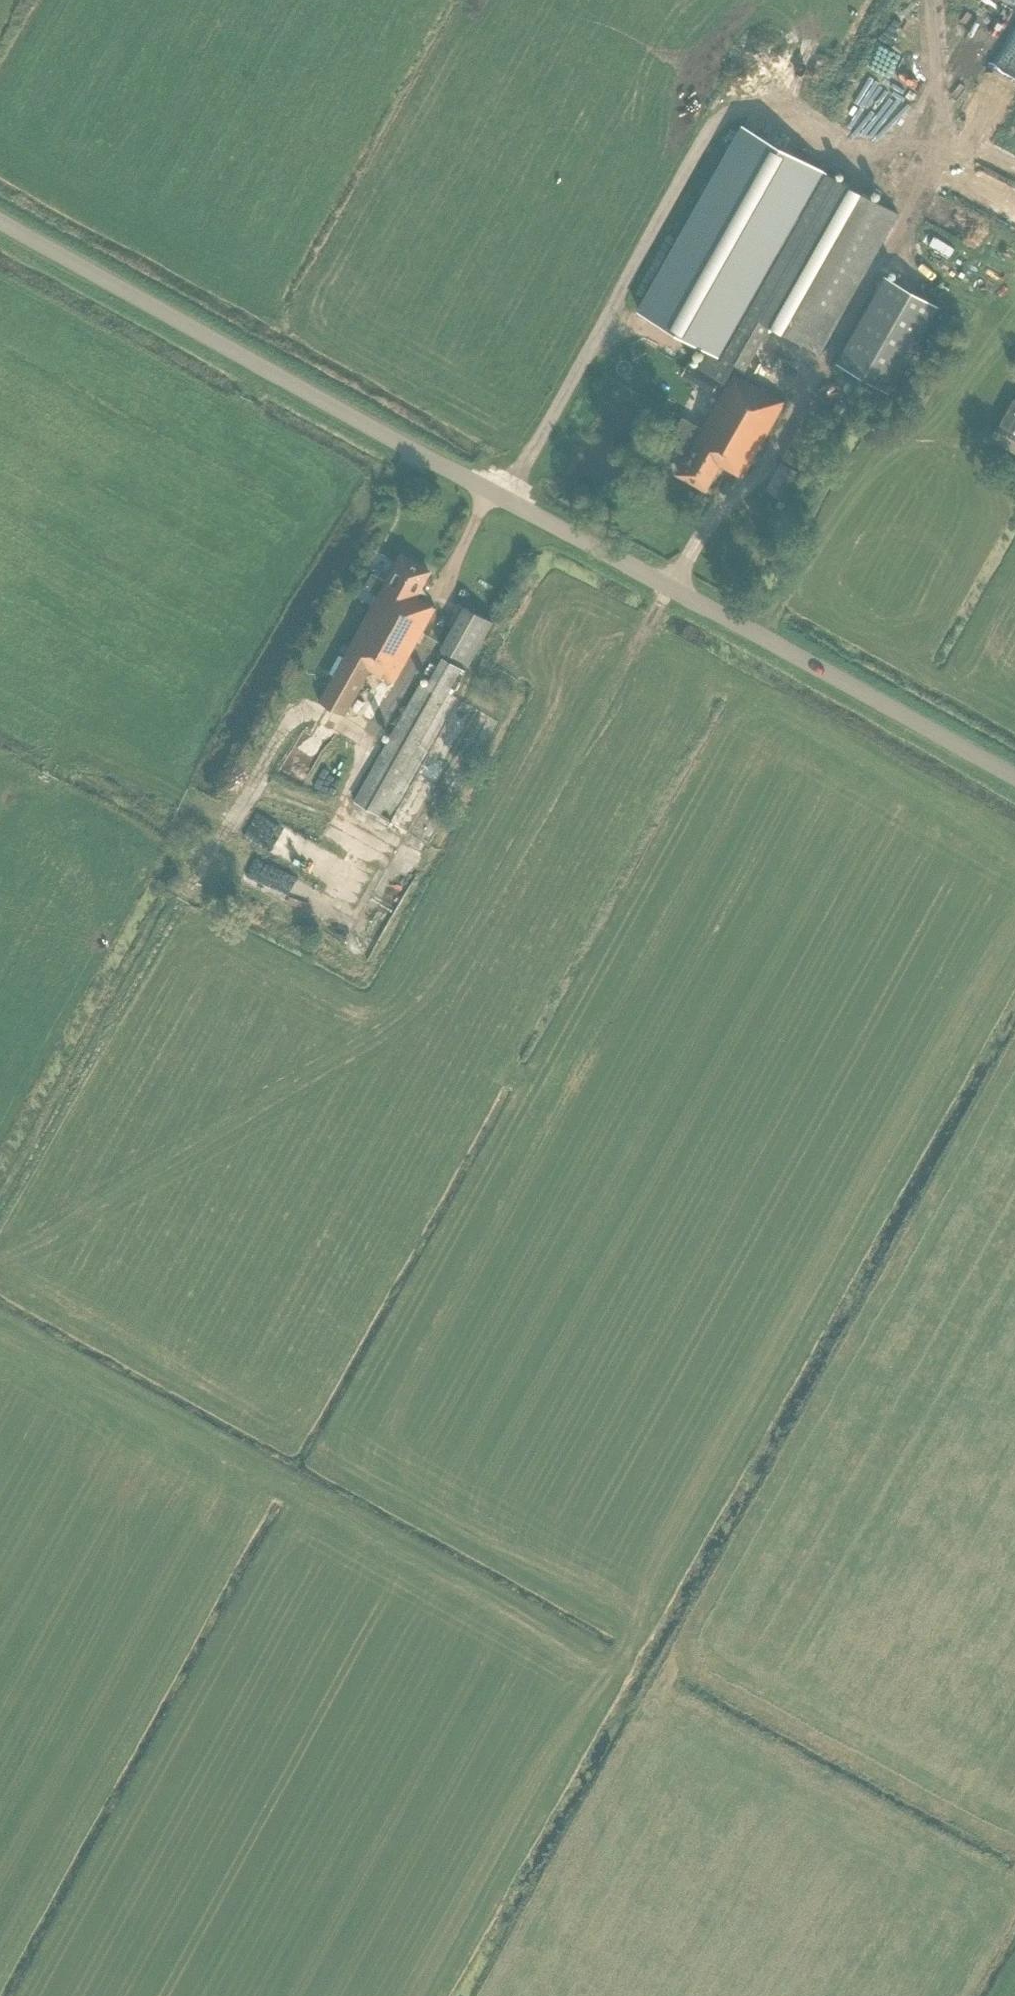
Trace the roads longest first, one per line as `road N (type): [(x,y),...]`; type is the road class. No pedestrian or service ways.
road 1 (unclassified): [(1014,783),(0,223)]

